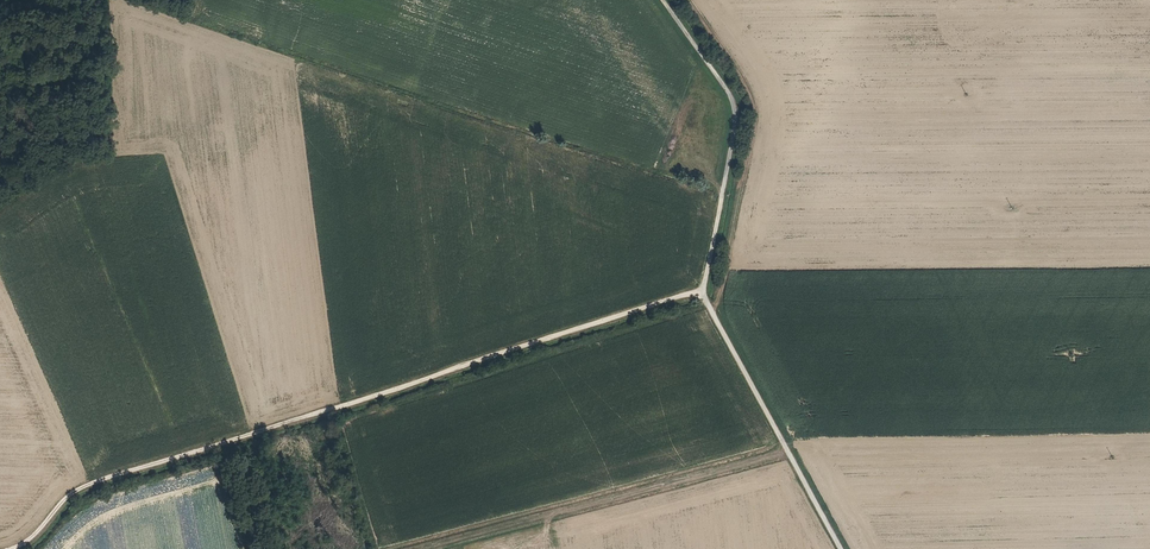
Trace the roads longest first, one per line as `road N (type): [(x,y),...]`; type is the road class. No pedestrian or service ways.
road 1 (track): [(703,292),(88,483),(26,543),(10,548)]
road 2 (residential): [(840,548),(703,296),(733,108),(662,0)]

